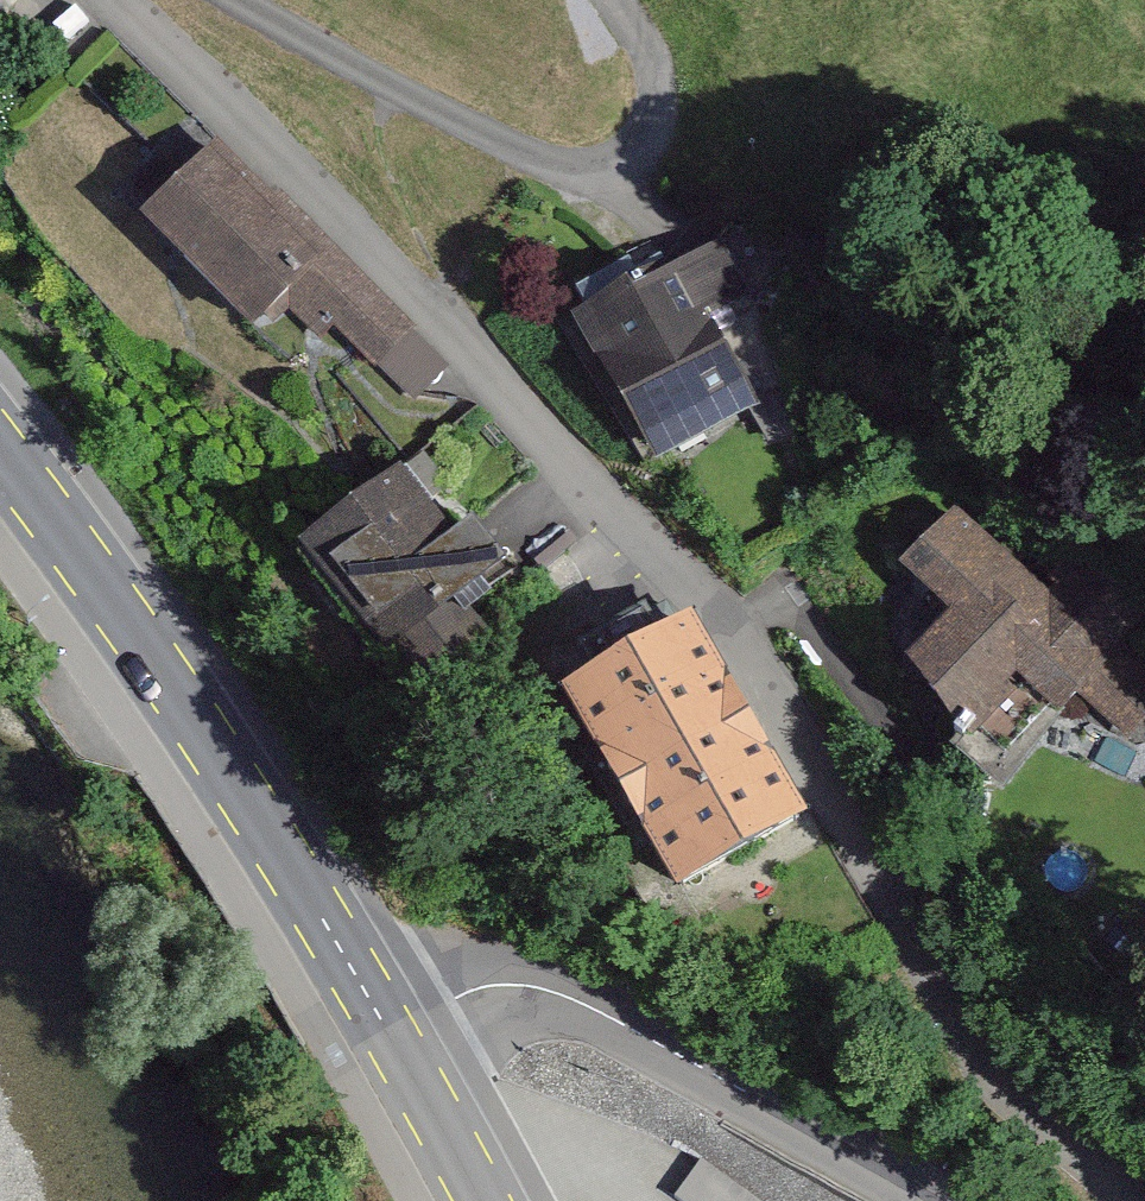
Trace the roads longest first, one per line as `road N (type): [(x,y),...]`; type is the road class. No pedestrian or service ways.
road 1 (residential): [(1135,1200),(1007,1082),(953,1005),(884,863),(698,564),(388,258),(103,0)]
road 2 (primary): [(0,449),(226,767),(390,1028)]
road 3 (residential): [(234,0),(521,157),(613,181),(659,139),(648,69),(610,0)]
road 4 (residential): [(390,1028),(477,987),(553,989),(940,1200)]
road 5 (primary): [(390,1028),(485,1200)]

